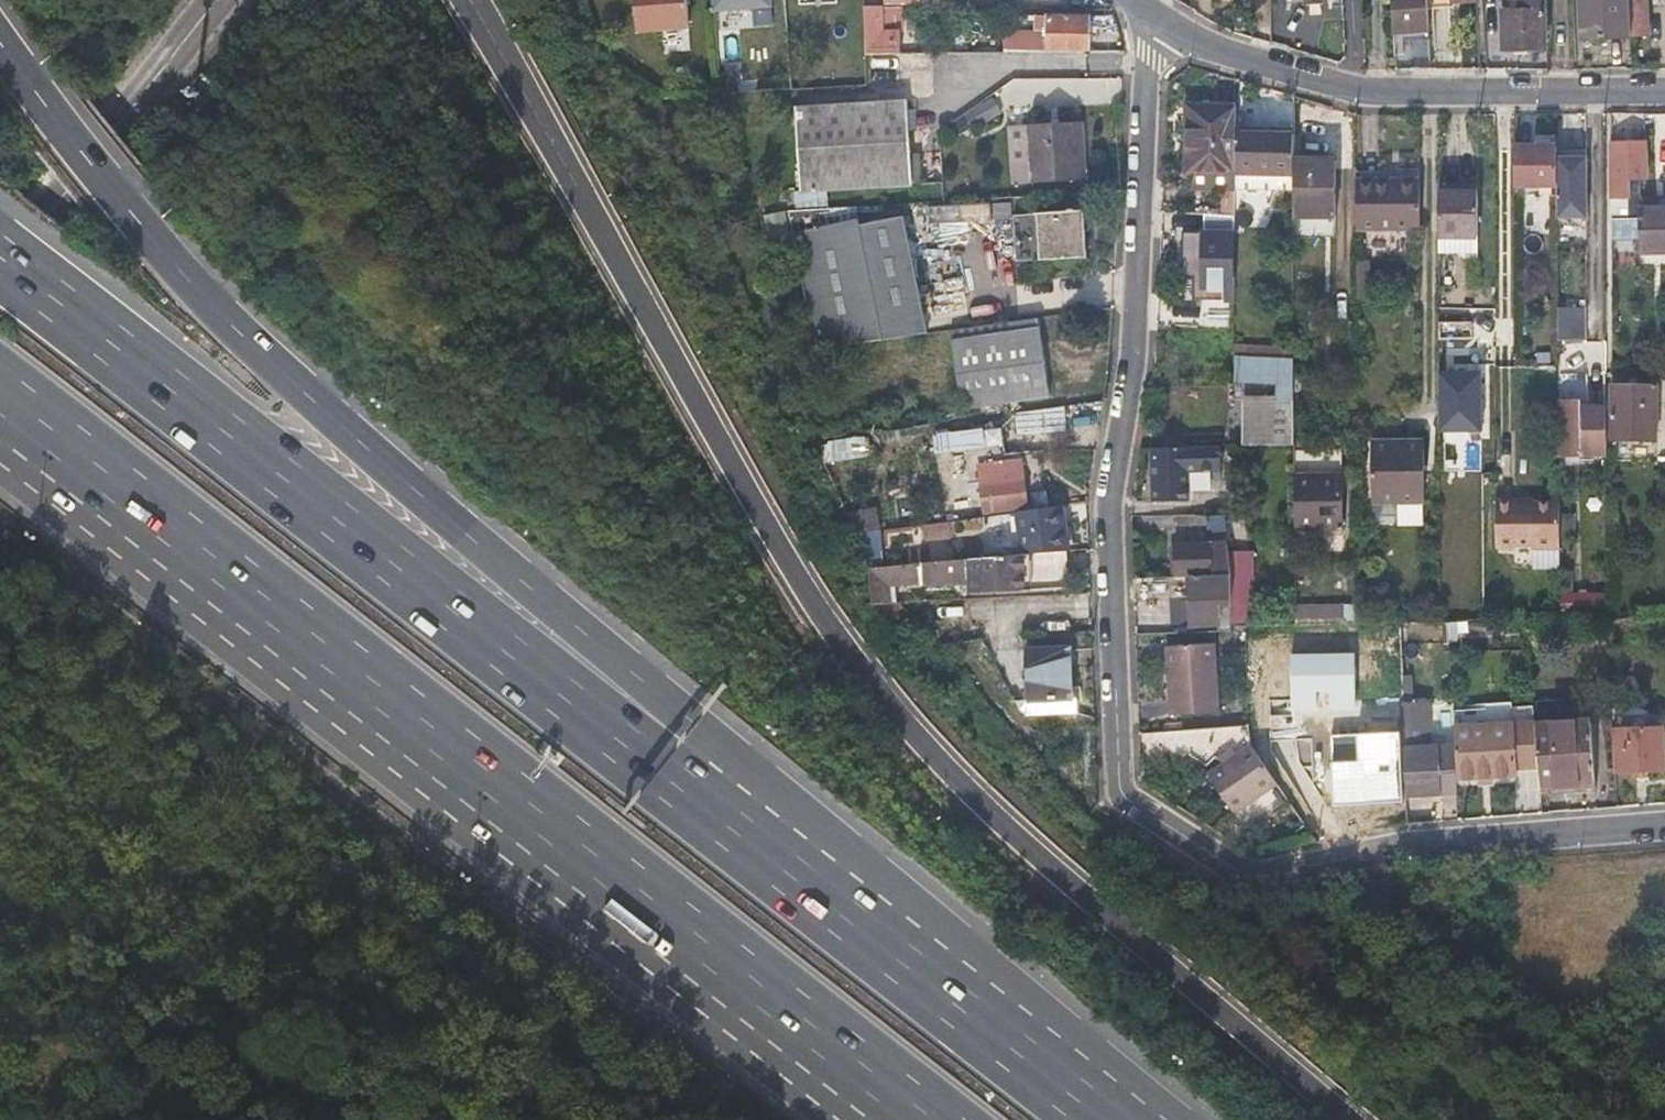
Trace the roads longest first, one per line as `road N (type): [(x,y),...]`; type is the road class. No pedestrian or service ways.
road 1 (motorway): [(1348,1119),(942,776),(818,619),(469,0)]
road 2 (motorway): [(0,414),(906,1119)]
road 3 (motorway): [(709,801),(693,724),(391,467),(205,292),(64,131),(0,37)]
road 4 (residential): [(1237,873),(1125,802),(1118,774),(1112,500),(1135,371),(1152,56),(1147,23)]
road 5 (motorway): [(709,801),(0,257)]
road 6 (residential): [(1147,23),(1351,93),(1664,91)]
road 7 (motorway): [(1122,1119),(709,801)]
road 8 (residential): [(1237,873),(1422,843),(1664,821)]
road 9 (residential): [(0,273),(212,0)]

